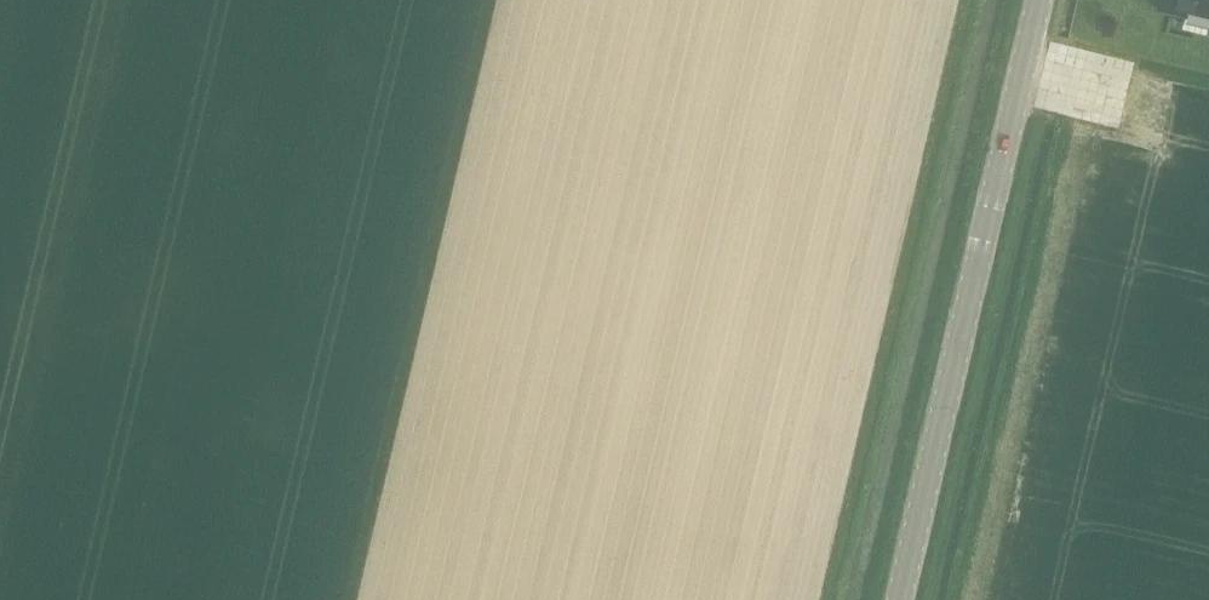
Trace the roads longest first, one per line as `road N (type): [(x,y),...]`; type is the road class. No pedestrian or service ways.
road 1 (unclassified): [(899,599),(1039,0)]
road 2 (track): [(968,0),(829,599)]

